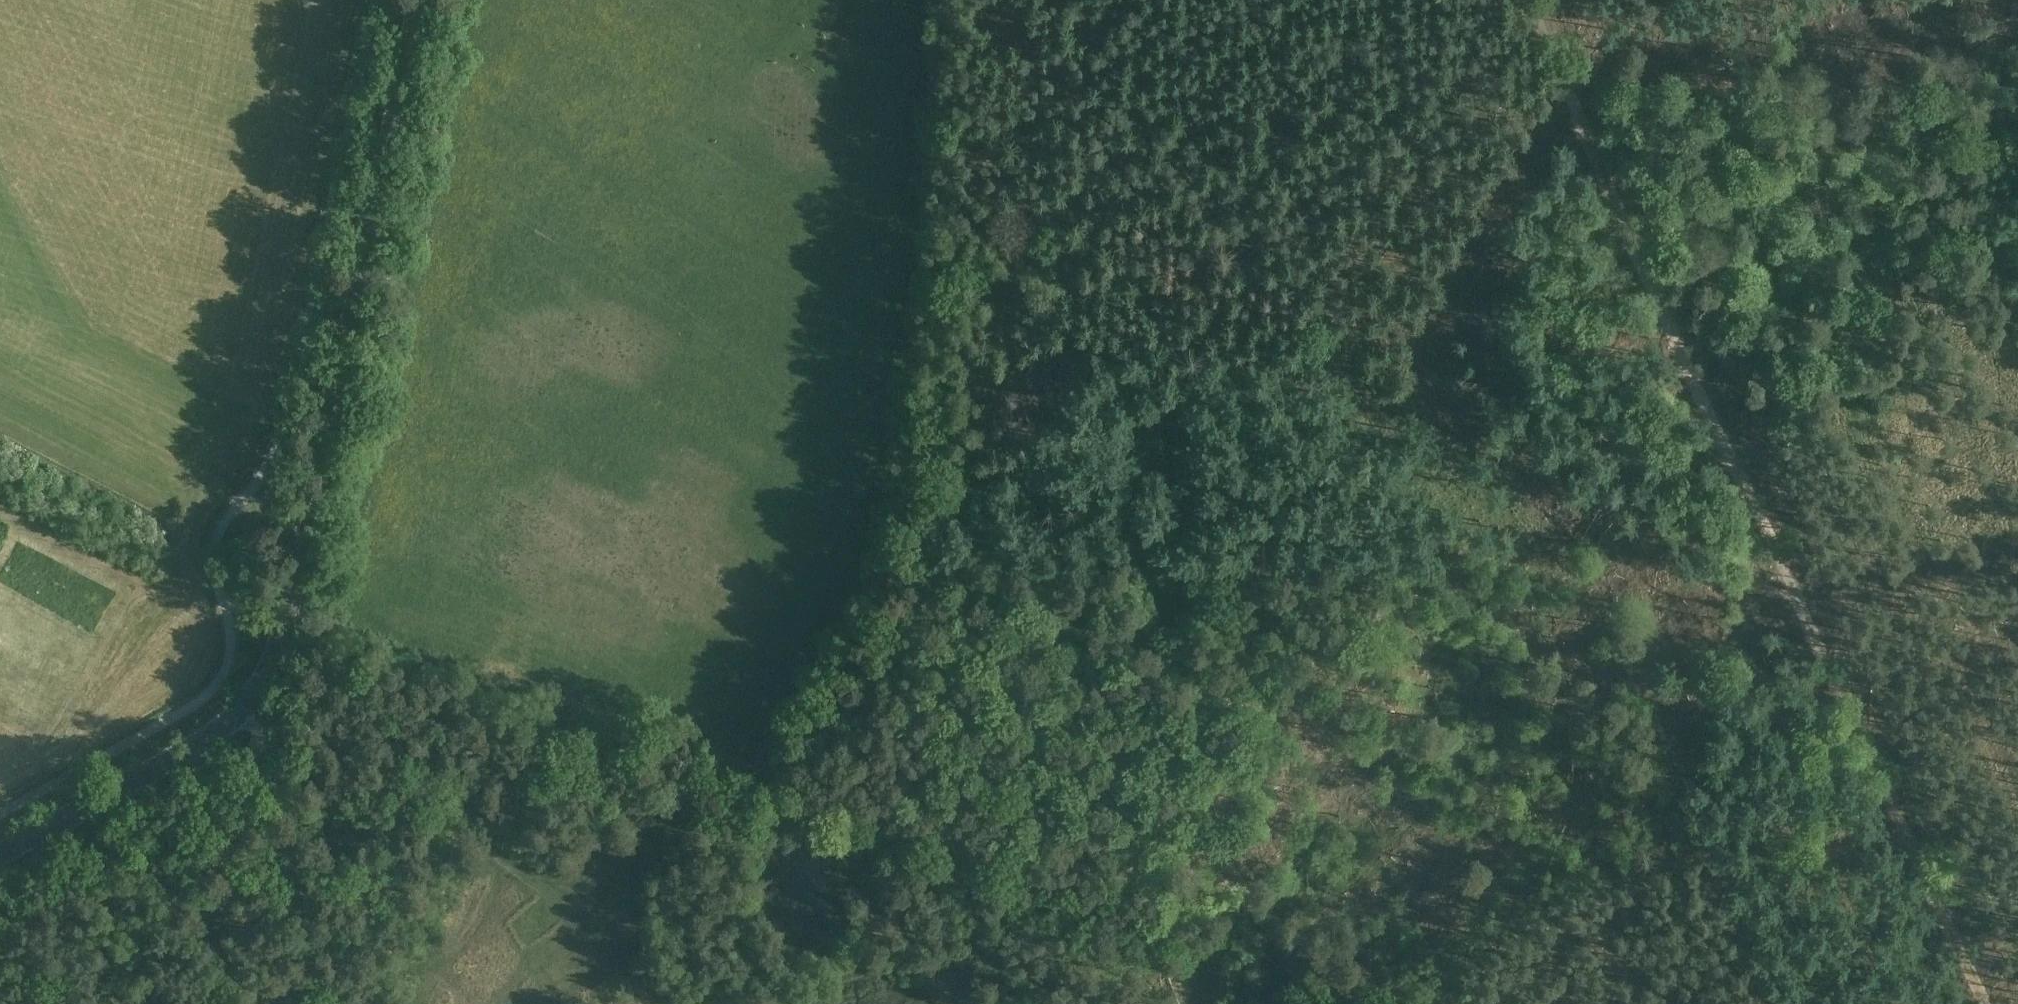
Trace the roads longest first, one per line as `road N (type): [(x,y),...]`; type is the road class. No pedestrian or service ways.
road 1 (track): [(1984,1003),(1535,0)]
road 2 (tertiary): [(0,852),(221,724),(252,698),(283,653),(422,0)]

